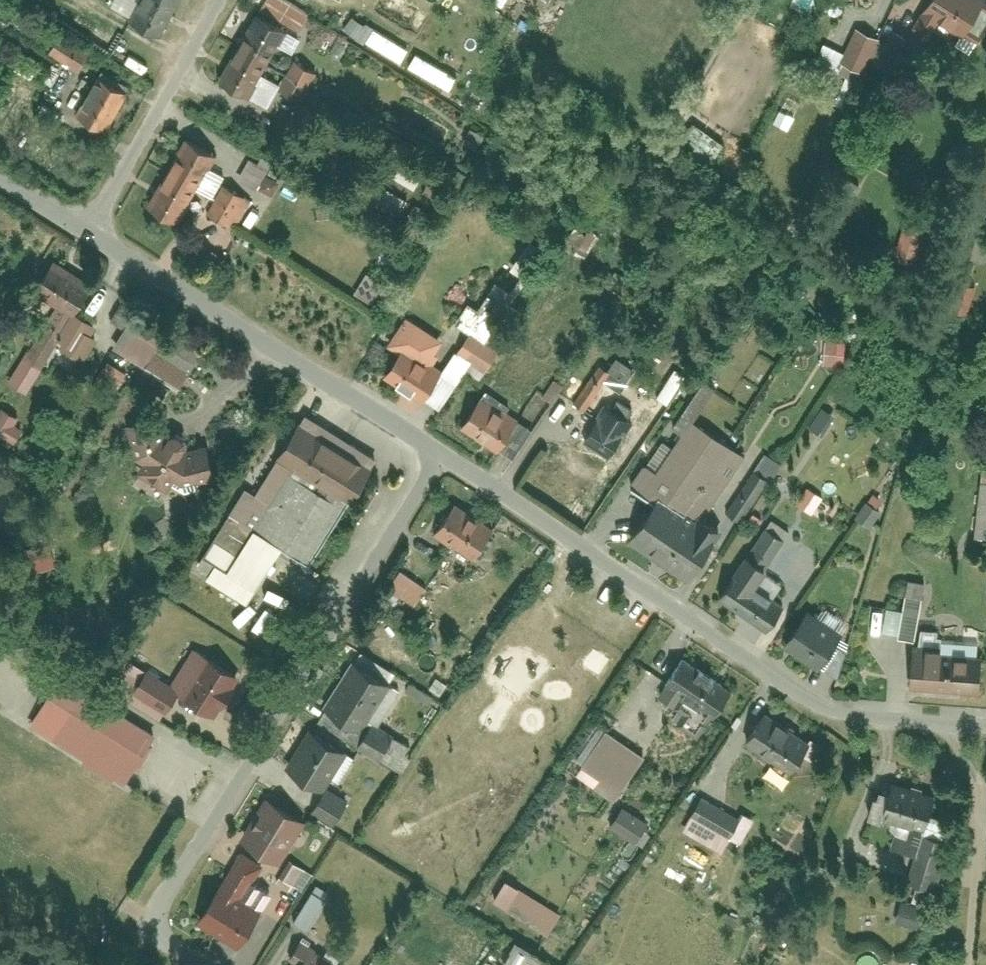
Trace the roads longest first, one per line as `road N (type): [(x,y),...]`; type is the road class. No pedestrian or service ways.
road 1 (residential): [(441,456),(144,925),(204,964)]
road 2 (residential): [(441,456),(828,713),(985,728)]
road 3 (residential): [(86,230),(441,456)]
road 4 (residential): [(222,0),(86,230)]

